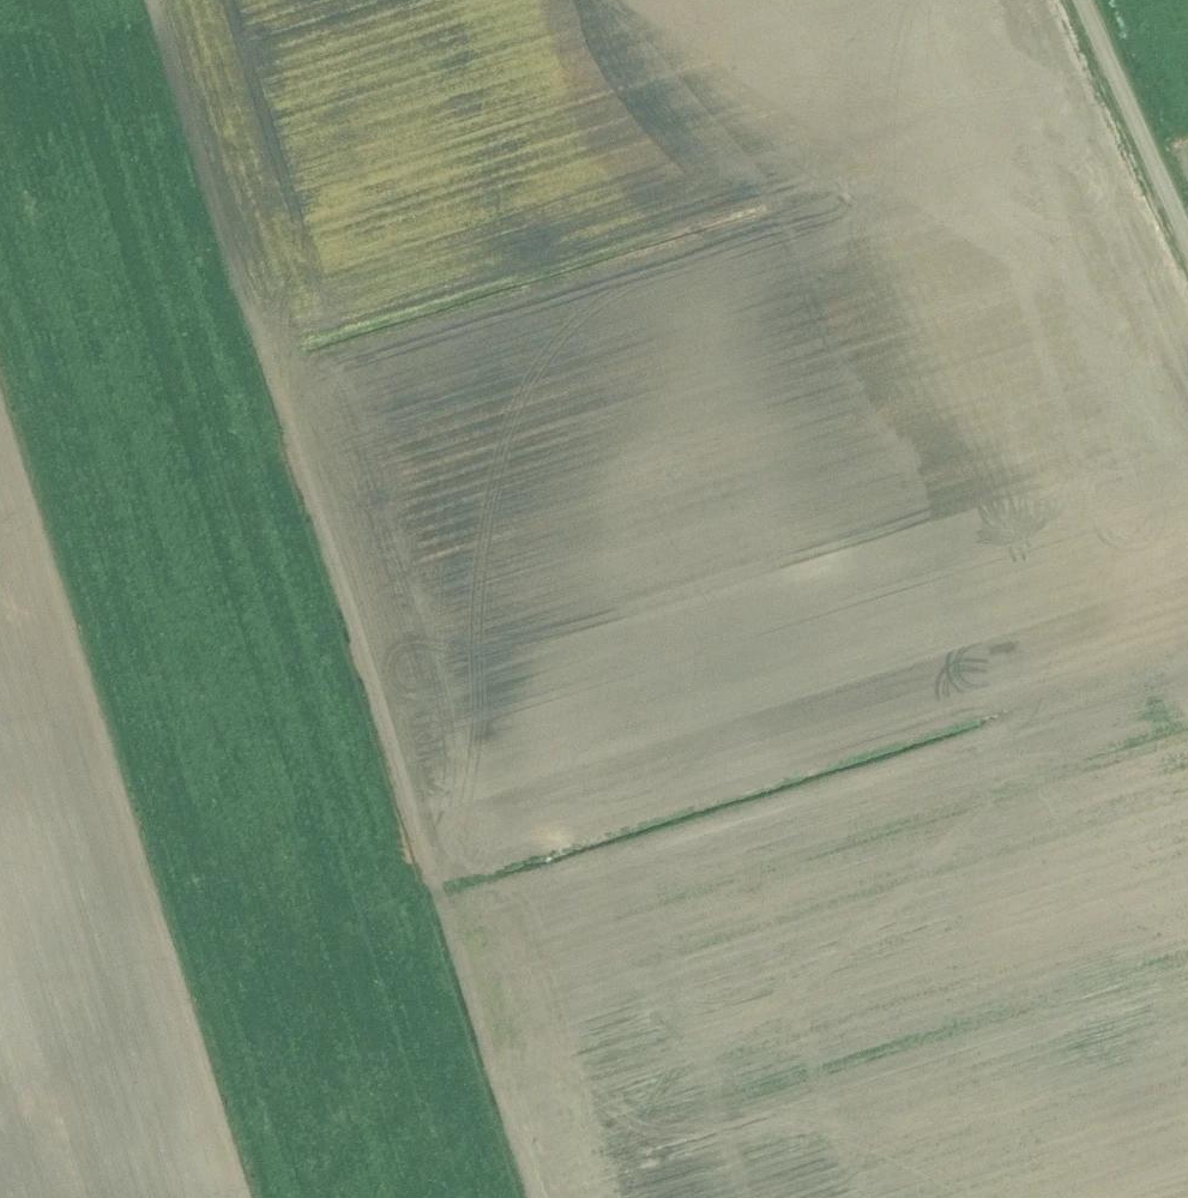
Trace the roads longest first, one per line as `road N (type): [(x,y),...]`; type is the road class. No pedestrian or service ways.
road 1 (unclassified): [(1187,245),(1079,0)]

